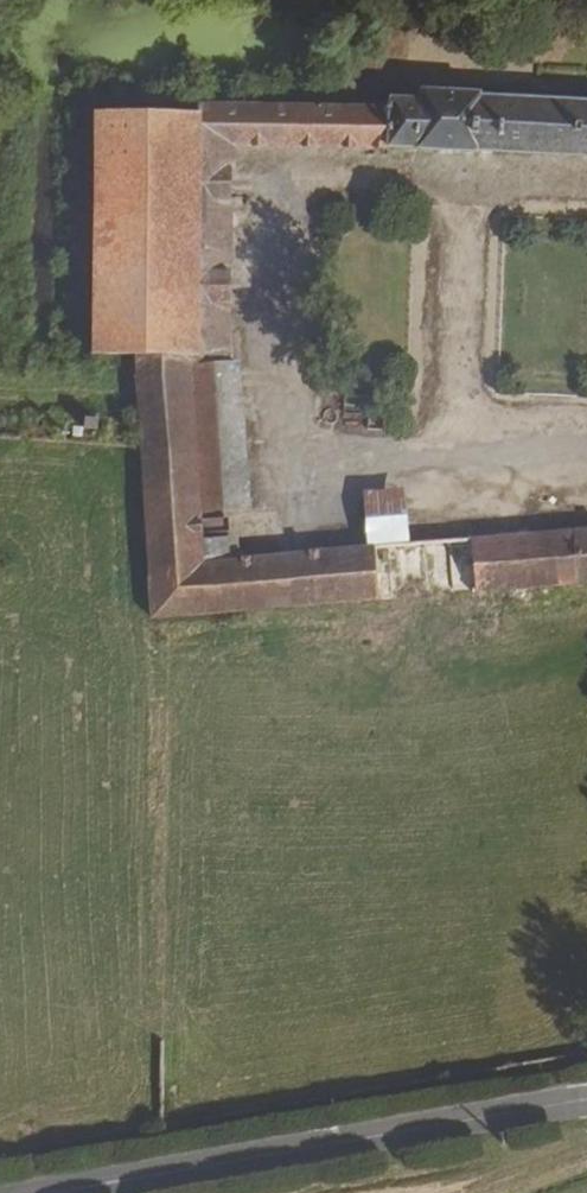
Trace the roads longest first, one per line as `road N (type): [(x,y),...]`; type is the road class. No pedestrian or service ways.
road 1 (tertiary): [(47,1192),(538,1106)]

